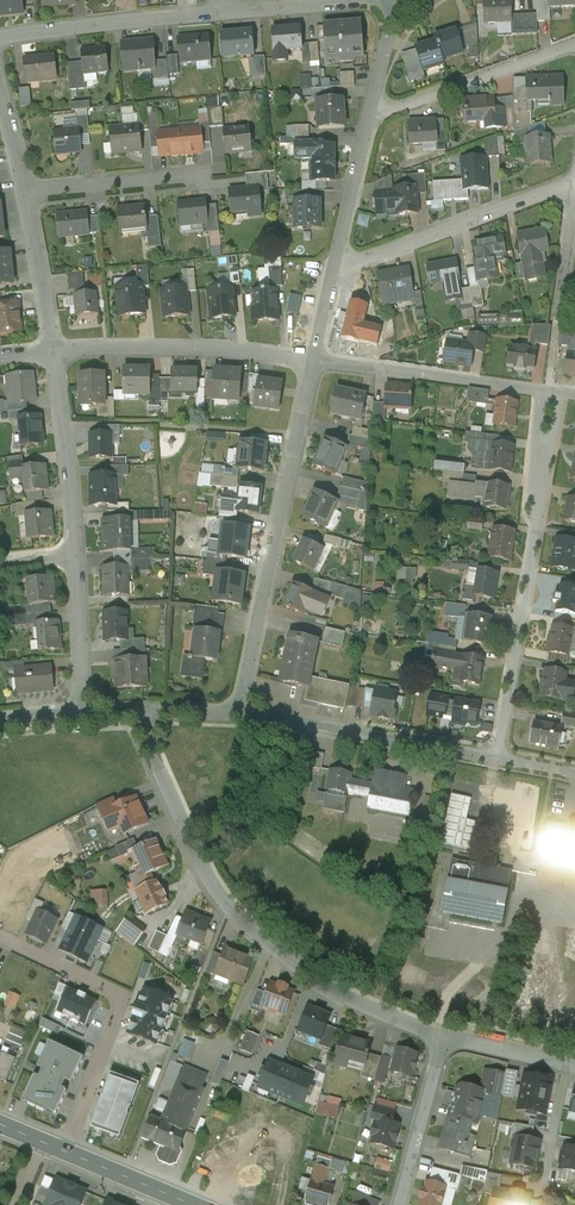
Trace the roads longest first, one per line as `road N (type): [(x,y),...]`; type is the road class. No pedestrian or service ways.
road 1 (residential): [(153,711),(155,760),(231,908),(320,983),(444,1036)]
road 2 (residential): [(551,391),(498,759)]
road 3 (residential): [(240,714),(314,360)]
road 4 (residential): [(66,1151),(119,998),(0,940)]
road 5 (residential): [(240,714),(498,759)]
road 6 (residential): [(314,360),(192,349),(53,354)]
road 7 (residential): [(336,268),(574,181)]
road 8 (residential): [(551,391),(314,360)]
road 9 (residential): [(0,39),(221,13)]
road 10 (residential): [(369,117),(574,42)]
road 11 (residential): [(53,354),(77,552)]
road 12 (residential): [(444,1036),(398,1204)]
road 13 (residential): [(26,193),(199,180)]
road 14 (residential): [(26,193),(53,354)]
road 15 (residential): [(221,13),(383,0)]
road 16 (residential): [(77,552),(80,714)]
road 17 (residential): [(336,268),(369,117)]
road 18 (residential): [(444,1036),(574,1065)]

